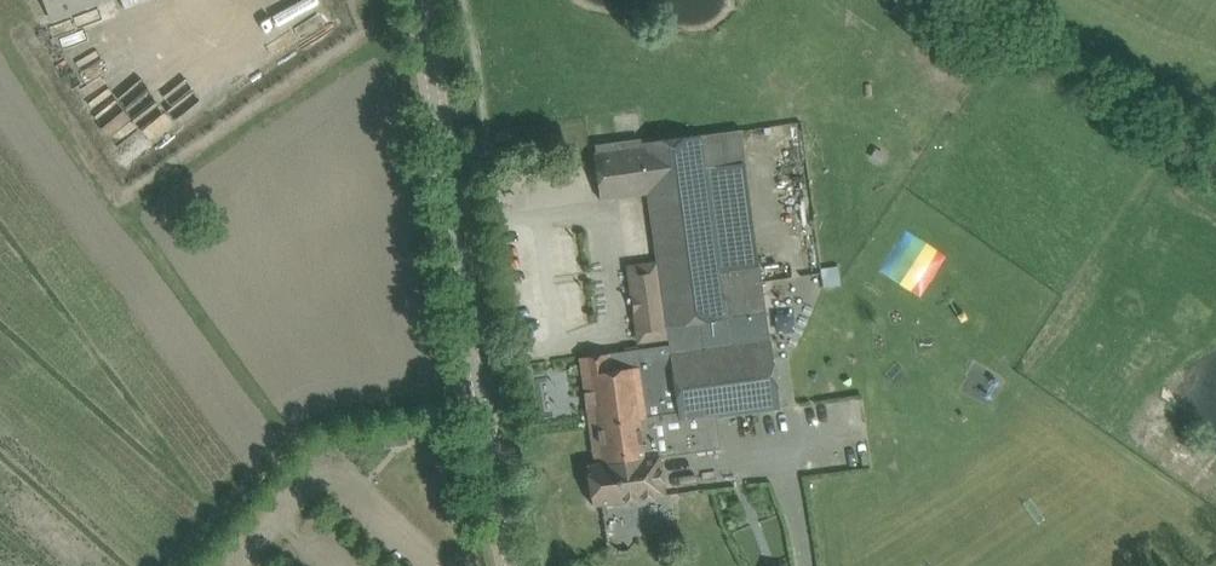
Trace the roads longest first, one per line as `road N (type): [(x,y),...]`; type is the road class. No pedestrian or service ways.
road 1 (unclassified): [(506,565),(419,0)]

